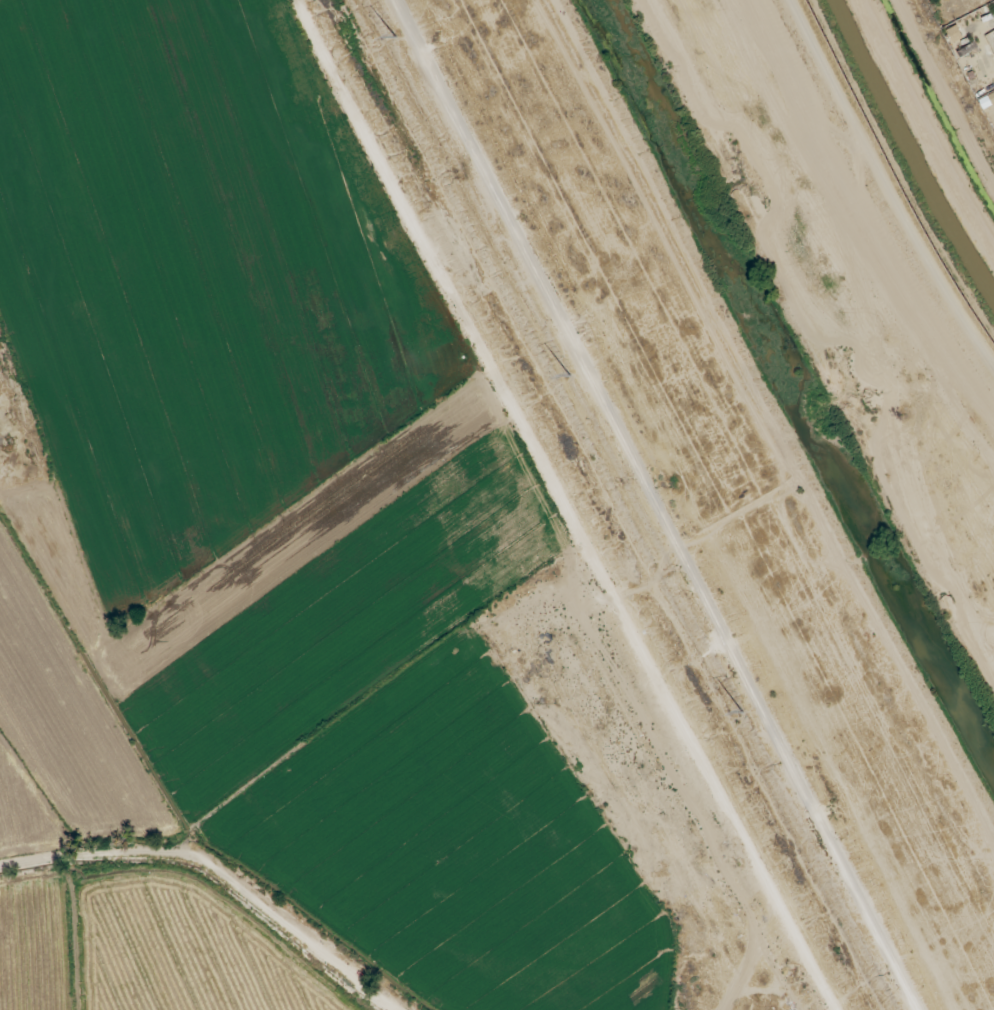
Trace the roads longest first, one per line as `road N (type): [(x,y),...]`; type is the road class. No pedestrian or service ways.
road 1 (track): [(837,1009),(299,0)]

